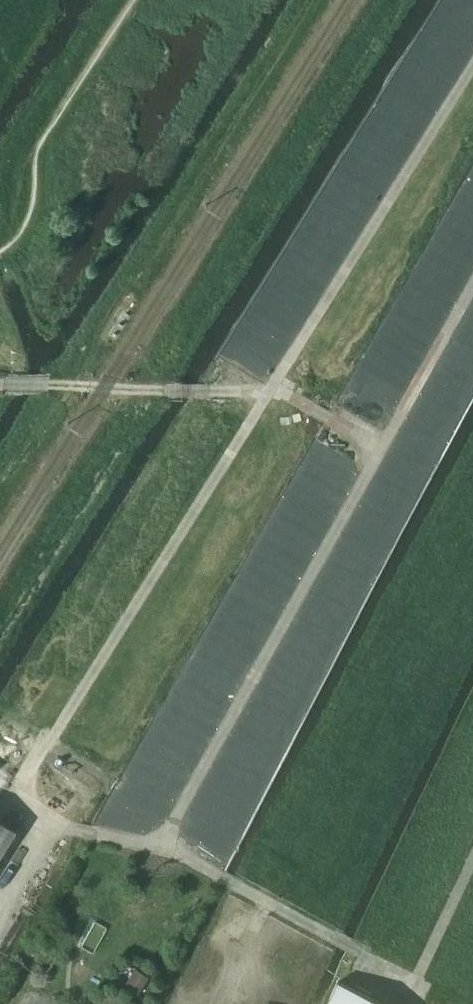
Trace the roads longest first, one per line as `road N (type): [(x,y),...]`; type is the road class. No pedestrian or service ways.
road 1 (track): [(0,930),(58,825),(160,848),(472,286)]
road 2 (track): [(160,848),(417,982),(472,858)]
road 3 (track): [(380,453),(268,393),(0,384)]
road 4 (track): [(268,393),(472,65)]

